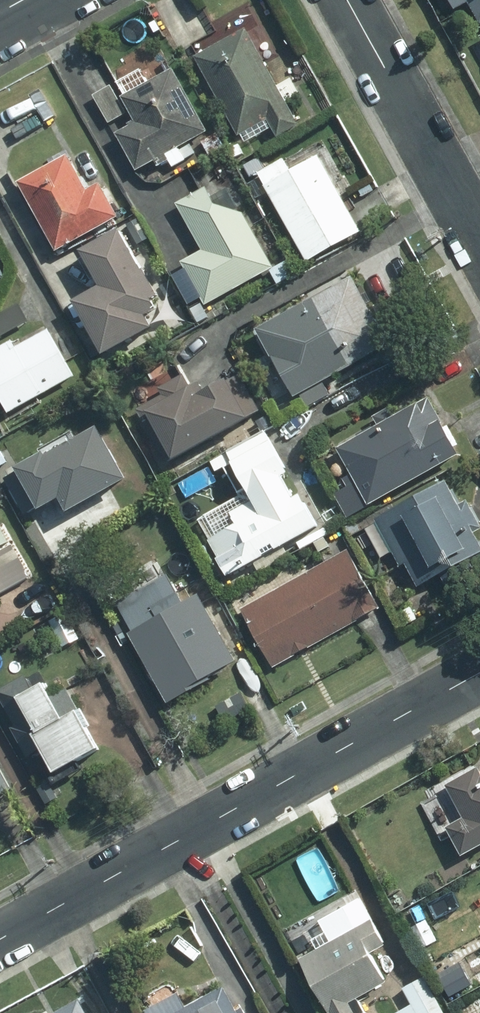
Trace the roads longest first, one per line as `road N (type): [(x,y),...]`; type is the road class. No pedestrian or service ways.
road 1 (residential): [(0,938),(479,673)]
road 2 (residential): [(479,240),(347,0)]

